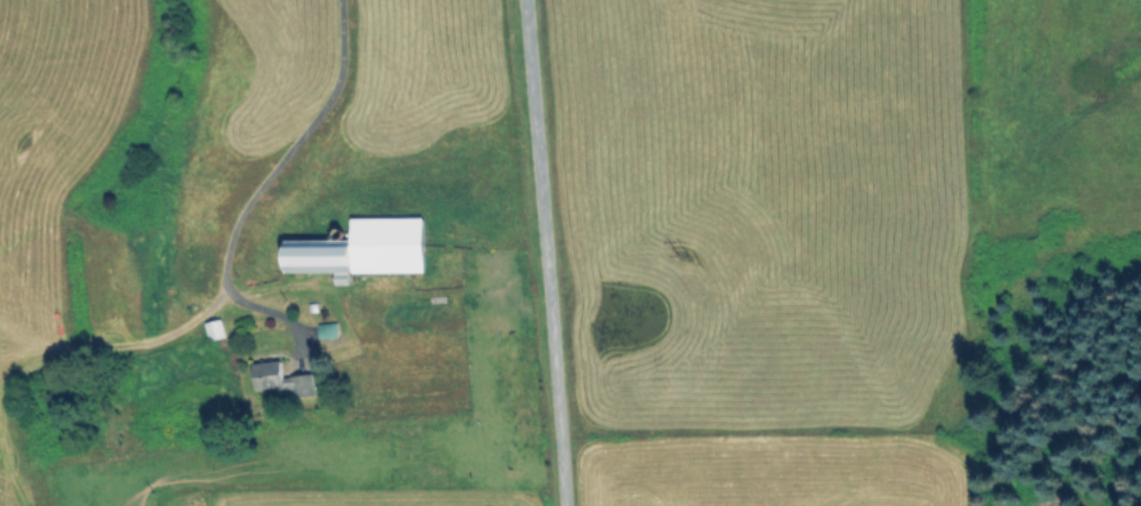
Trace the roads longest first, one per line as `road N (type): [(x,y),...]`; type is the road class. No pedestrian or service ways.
road 1 (residential): [(524,0),(562,505)]

